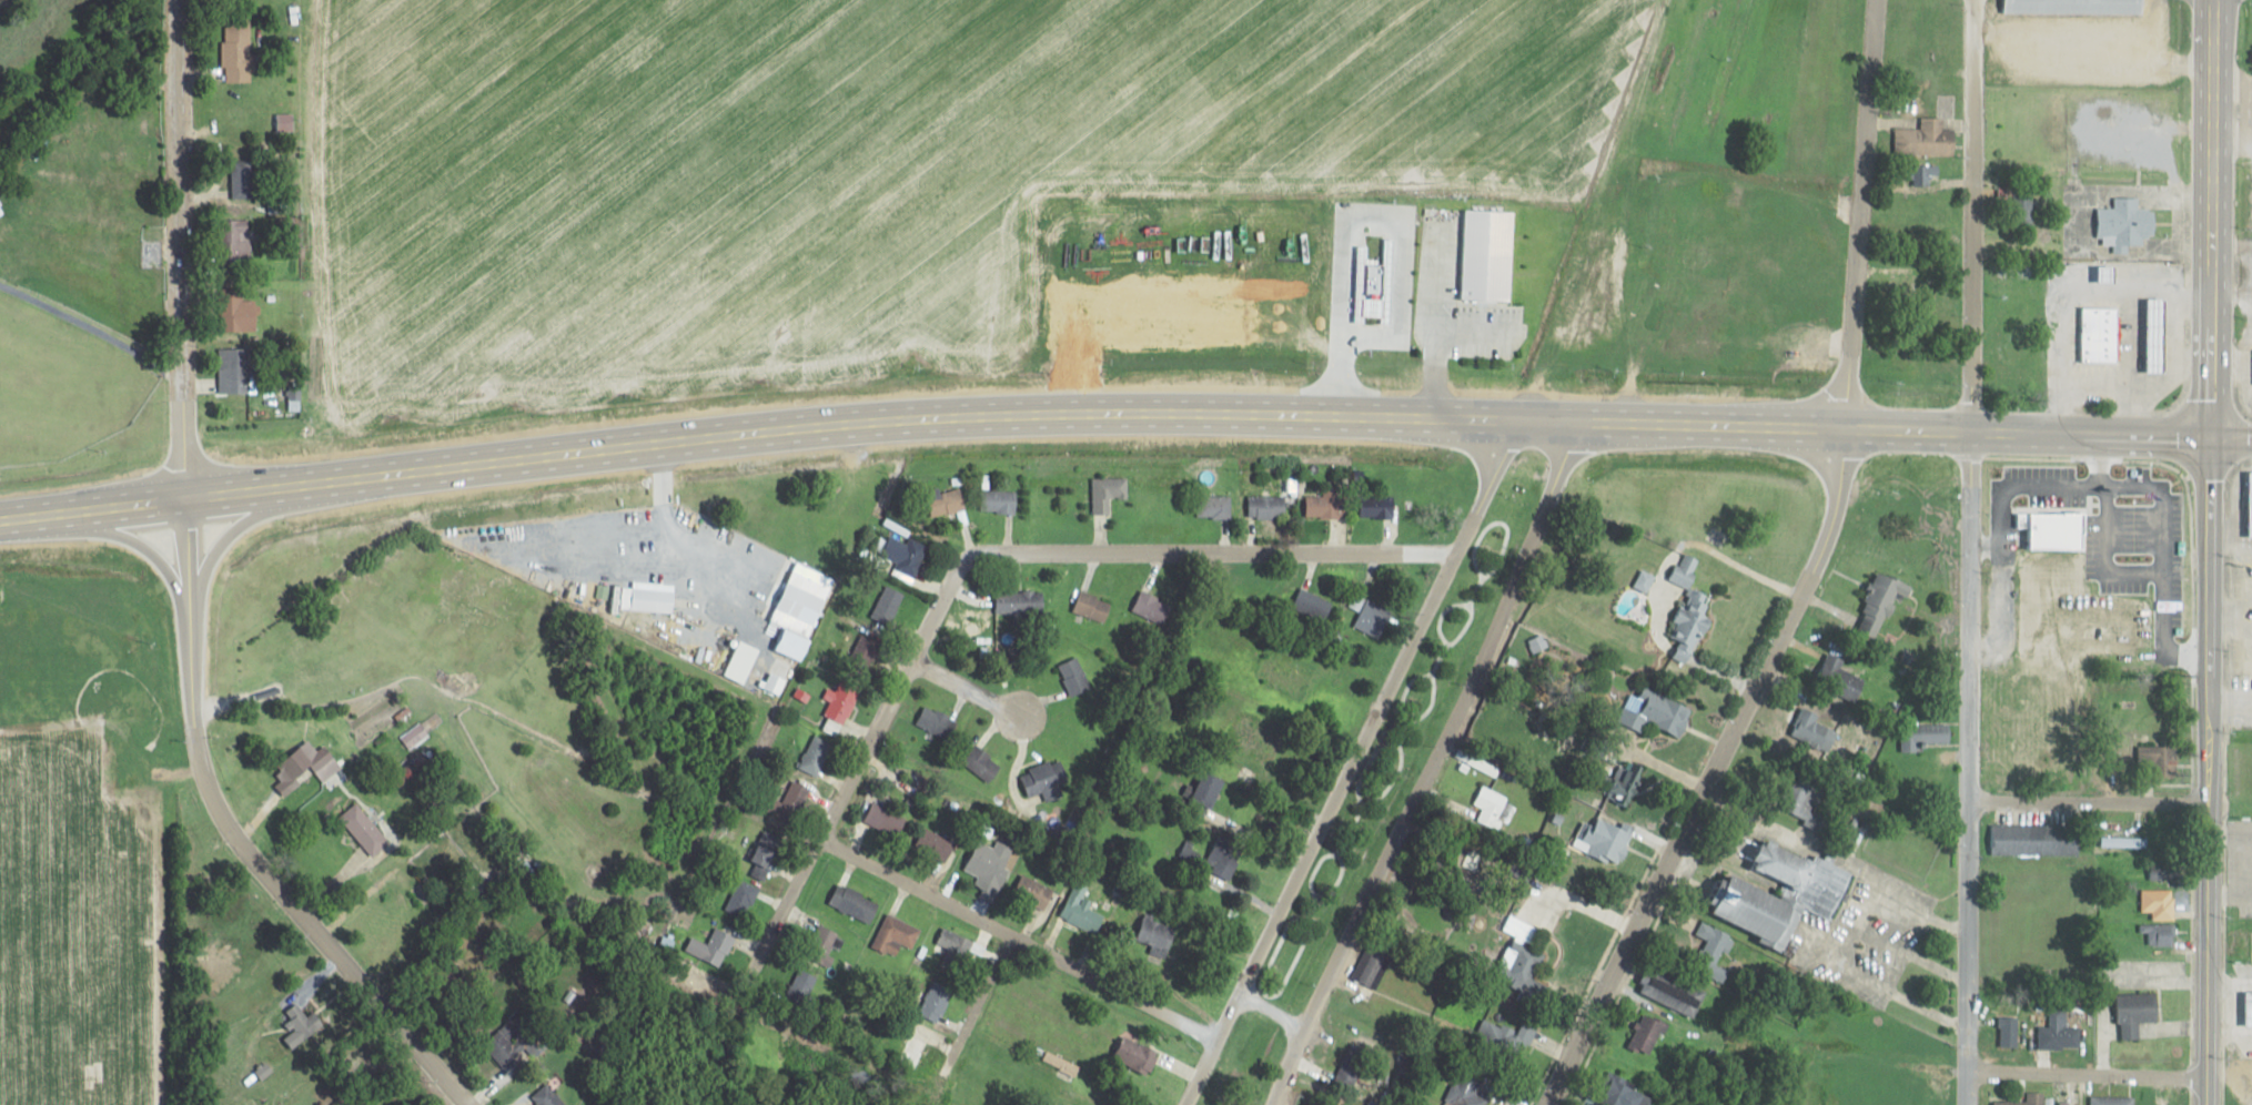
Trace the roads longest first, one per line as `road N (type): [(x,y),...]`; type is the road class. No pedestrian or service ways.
road 1 (primary): [(0,509),(664,432),(797,424),(1243,415),(2251,442)]
road 2 (residential): [(1970,1104),(1976,434),(1968,0)]
road 3 (primary): [(2205,1104),(2217,0)]
road 4 (residential): [(1454,551),(989,551),(962,558),(721,1023)]
road 5 (residential): [(1185,1104),(1516,424)]
road 6 (residential): [(1271,1104),(1537,537),(1573,426)]
road 7 (residential): [(1544,1104),(1820,549),(1842,429)]
road 8 (residential): [(464,1104),(212,809),(193,750),(182,488)]
road 9 (residential): [(182,488),(183,0)]
road 10 (residential): [(1216,1040),(819,837)]
road 11 (residential): [(1842,429),(1874,0)]
road 12 (residential): [(2208,802),(1970,801)]
road 13 (residential): [(2205,1072),(1970,1069)]
road 14 (residential): [(910,657),(1033,723)]

